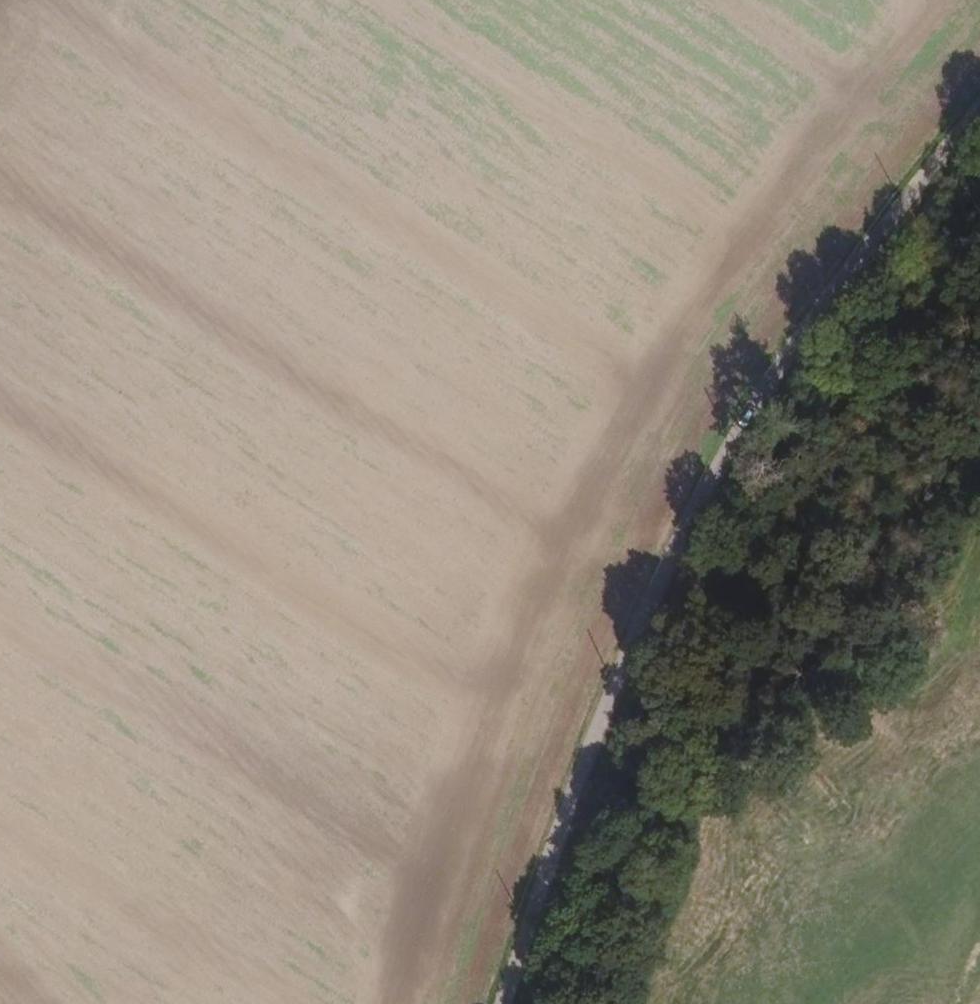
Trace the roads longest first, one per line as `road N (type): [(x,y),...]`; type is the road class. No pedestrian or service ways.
road 1 (track): [(979,110),(836,293),(682,537),(556,854),(510,1003)]

